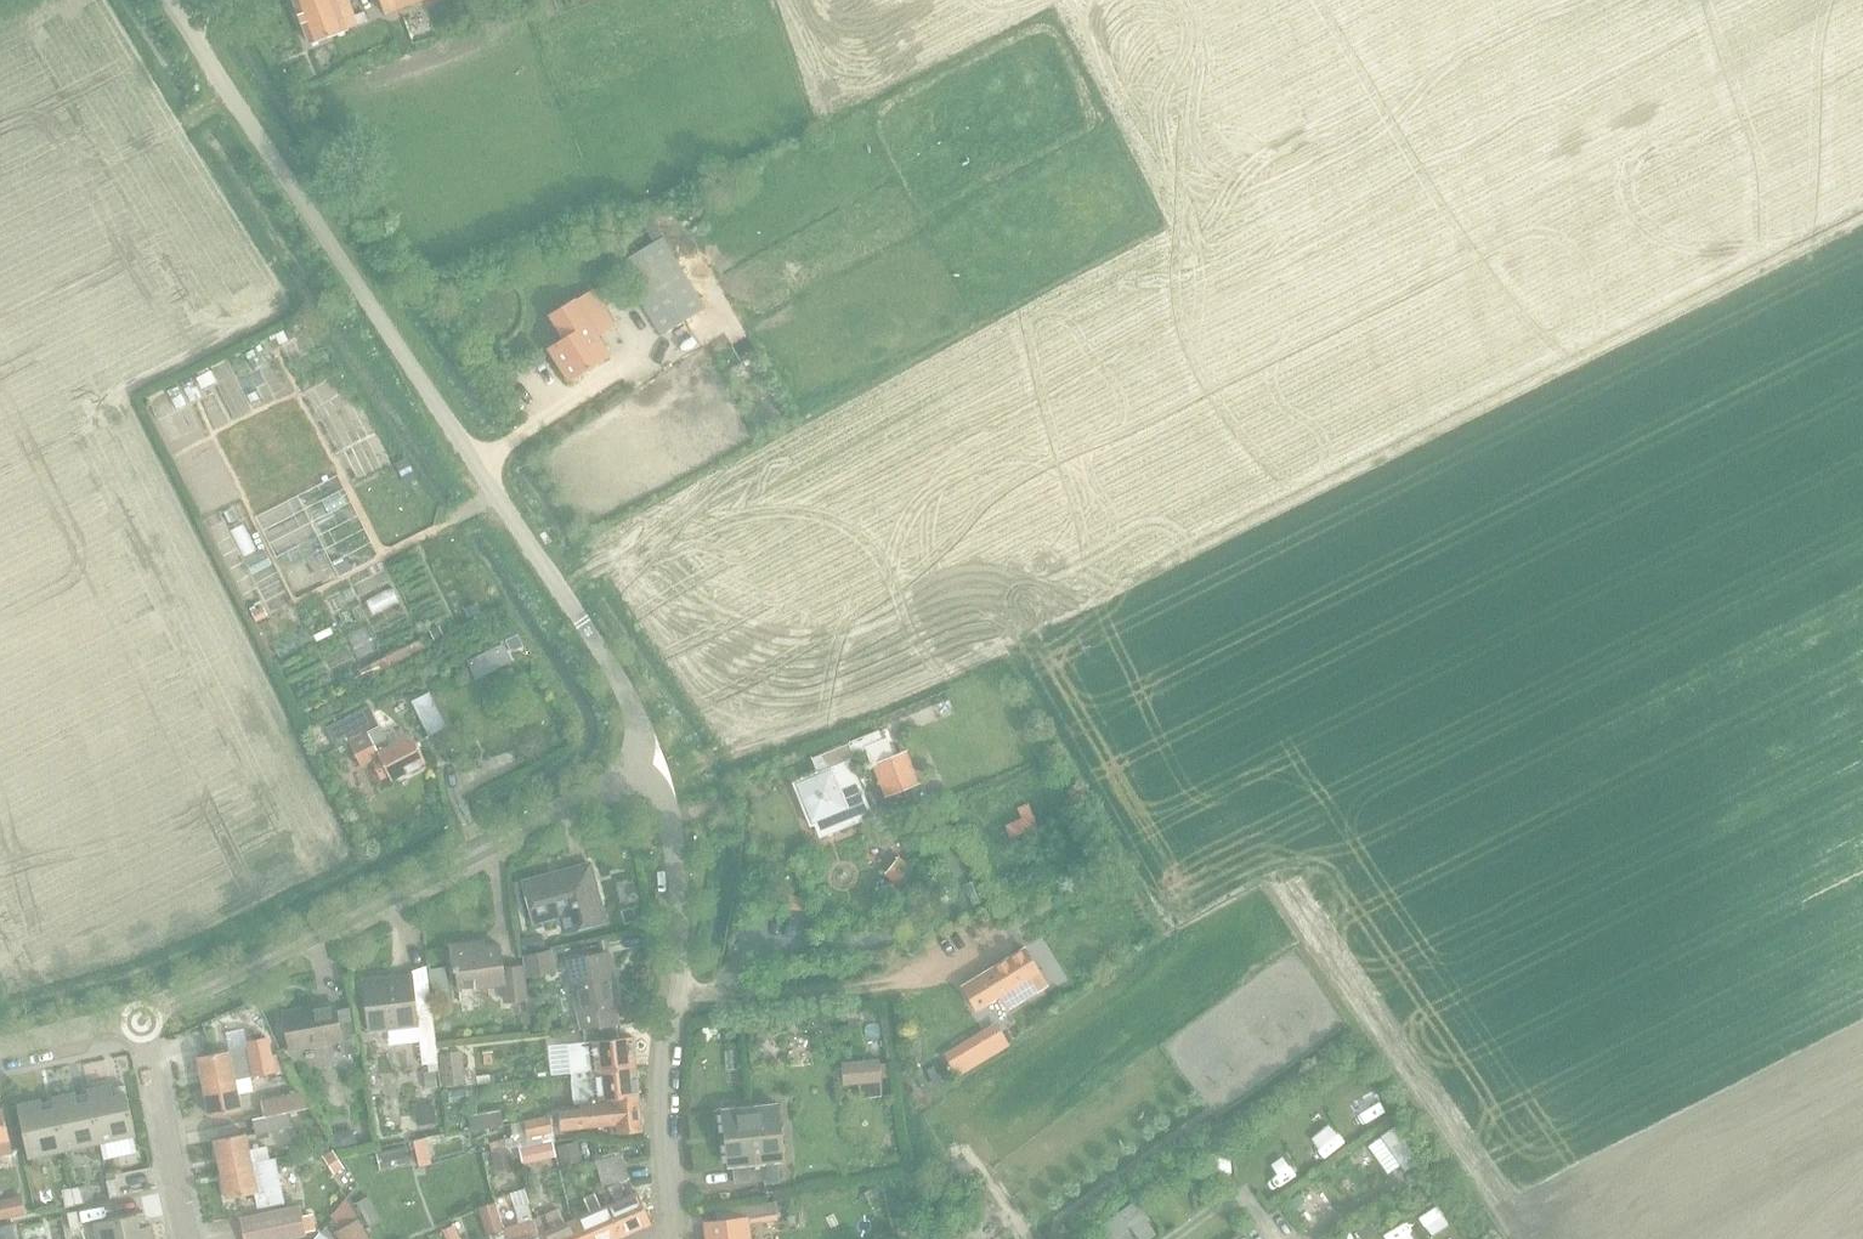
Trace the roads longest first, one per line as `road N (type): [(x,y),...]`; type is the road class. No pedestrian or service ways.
road 1 (unclassified): [(582,622),(168,0)]
road 2 (residential): [(141,1020),(650,765)]
road 3 (residential): [(673,1238),(664,1109),(676,992),(673,833),(650,765)]
road 4 (residential): [(187,1238),(141,1020)]
road 5 (residential): [(650,765),(621,687),(582,622)]
road 6 (residential): [(0,1044),(141,1020)]

